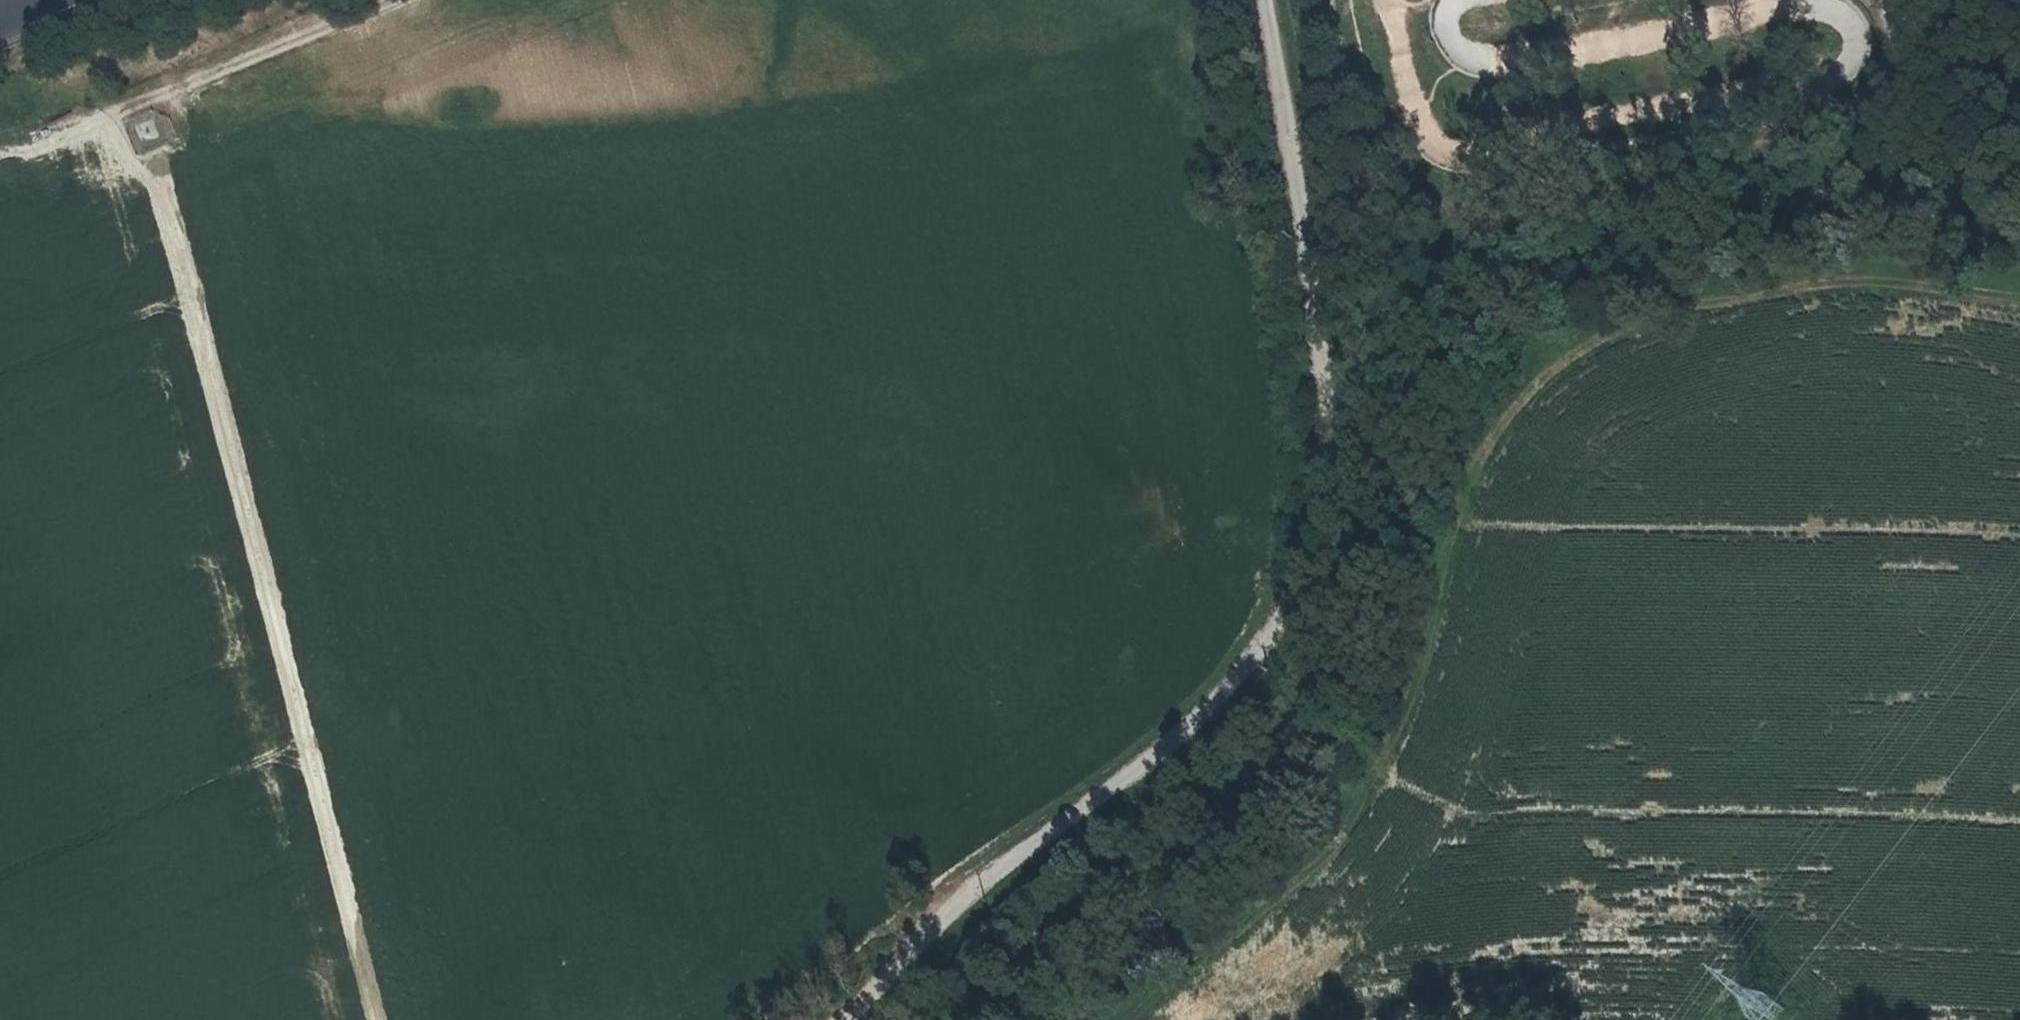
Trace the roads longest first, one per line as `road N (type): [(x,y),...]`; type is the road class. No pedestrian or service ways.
road 1 (track): [(847,1019),(938,922),(1272,647),(1305,587),(1327,488),(1330,368),(1289,90),(1267,0)]
road 2 (track): [(175,88),(389,0)]

